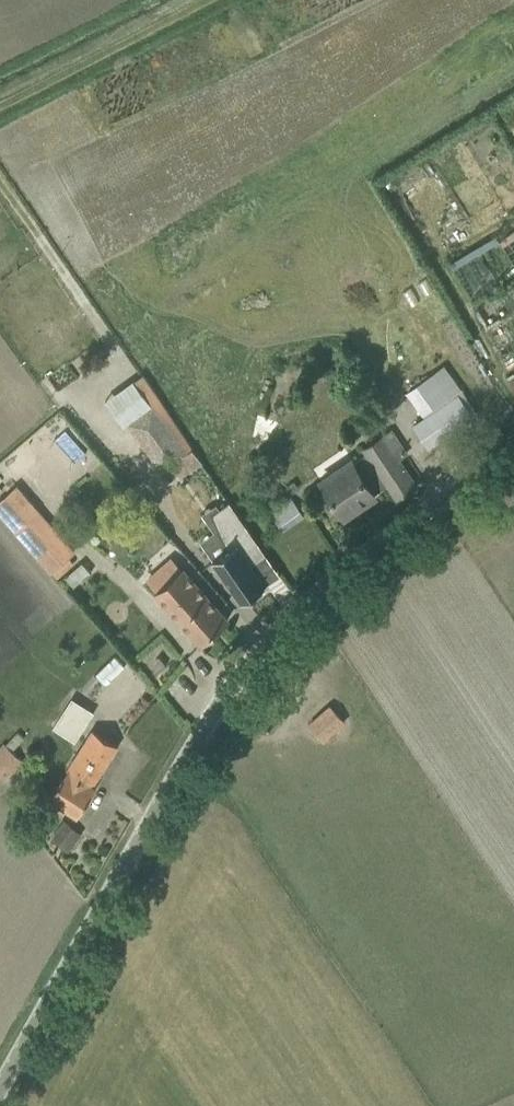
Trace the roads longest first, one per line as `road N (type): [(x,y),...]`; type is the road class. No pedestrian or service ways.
road 1 (unclassified): [(0,1088),(204,728),(251,663),(381,543),(513,454)]
road 2 (track): [(215,0),(0,114)]

